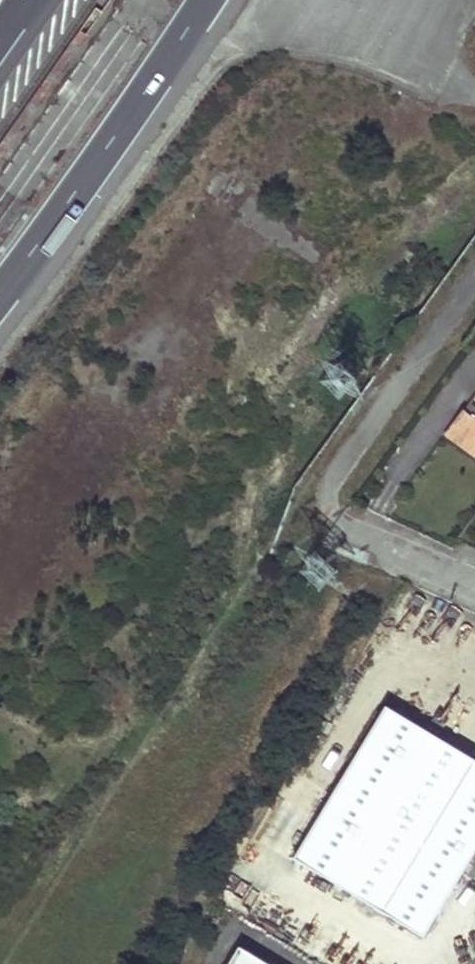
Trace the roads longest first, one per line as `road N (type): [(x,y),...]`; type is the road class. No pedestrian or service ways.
road 1 (motorway): [(0,294),(204,0)]
road 2 (residential): [(474,582),(359,534)]

